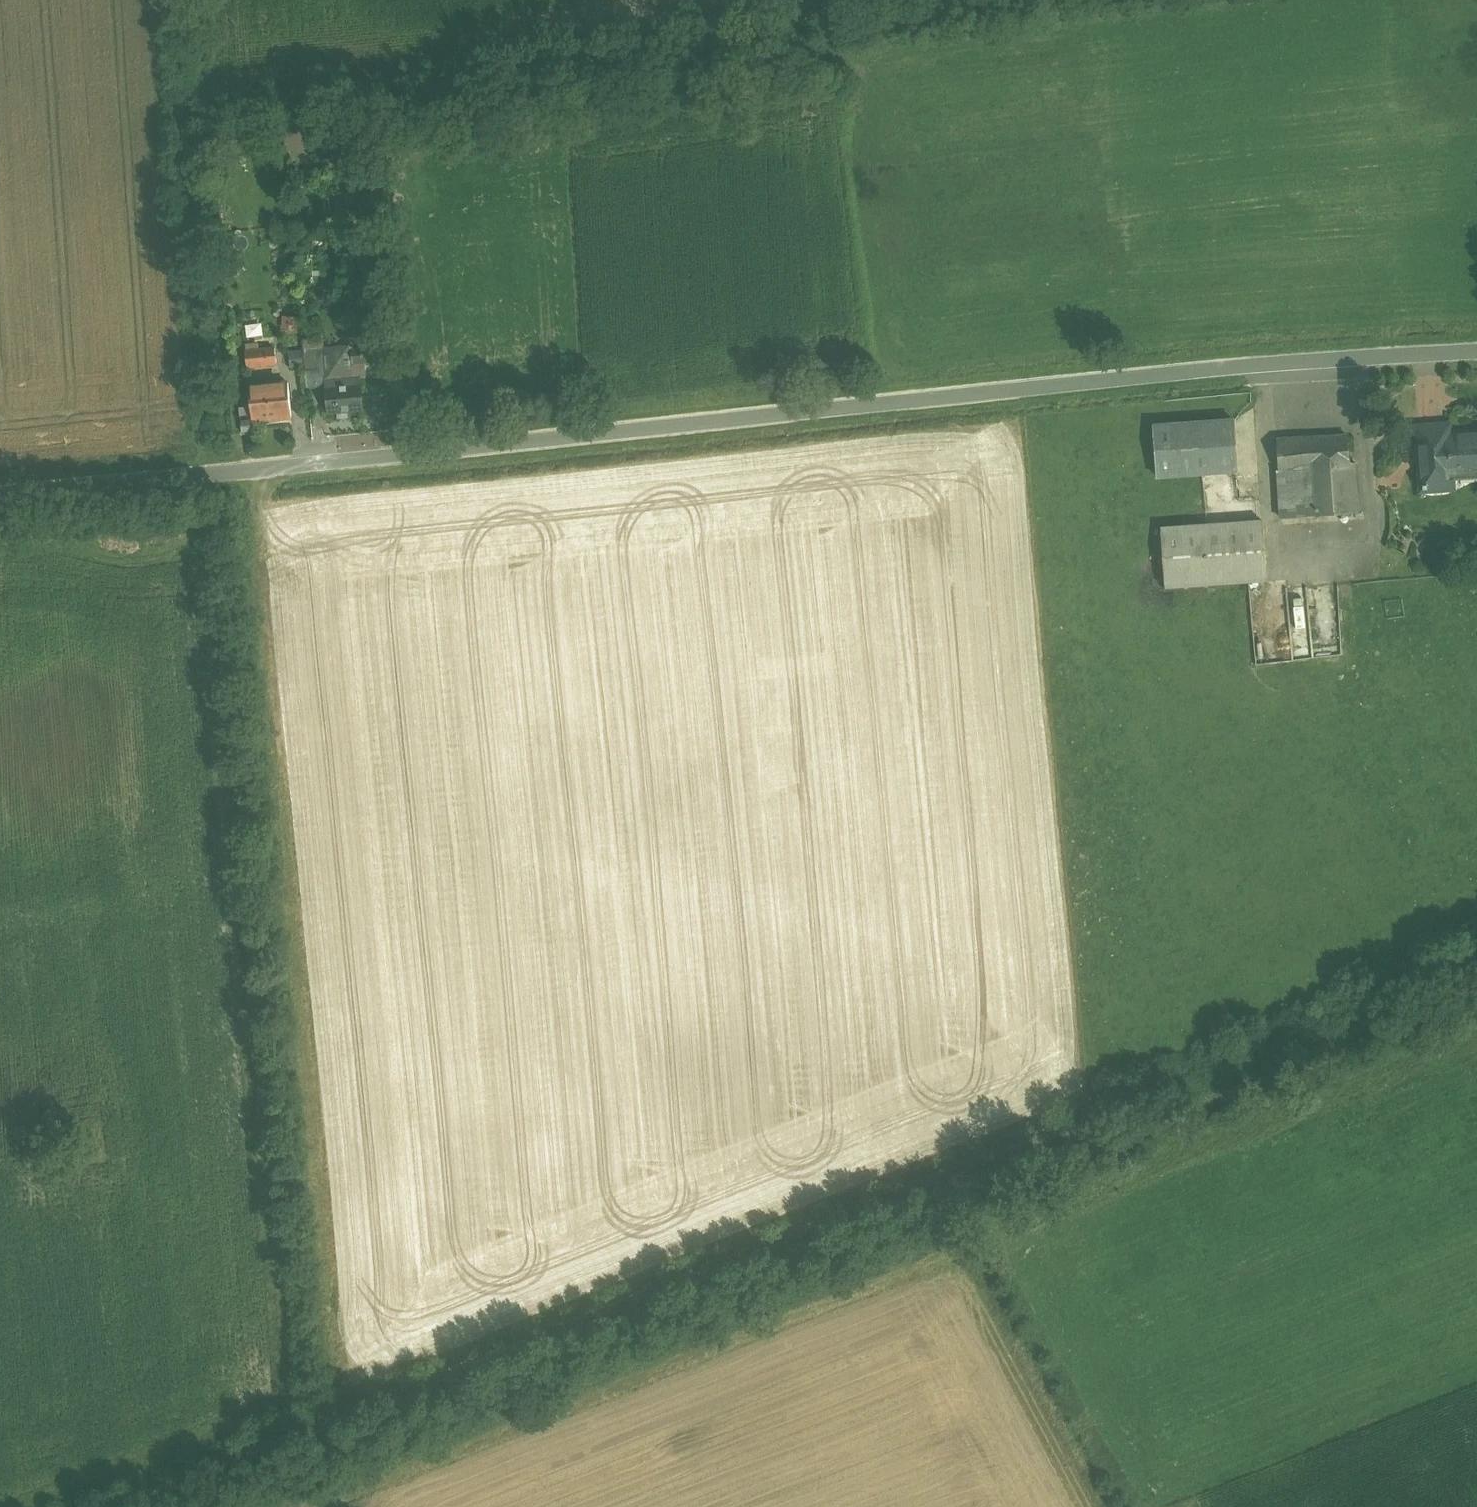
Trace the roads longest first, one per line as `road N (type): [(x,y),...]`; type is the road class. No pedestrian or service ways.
road 1 (tertiary): [(1476,351),(1252,365),(0,496)]

